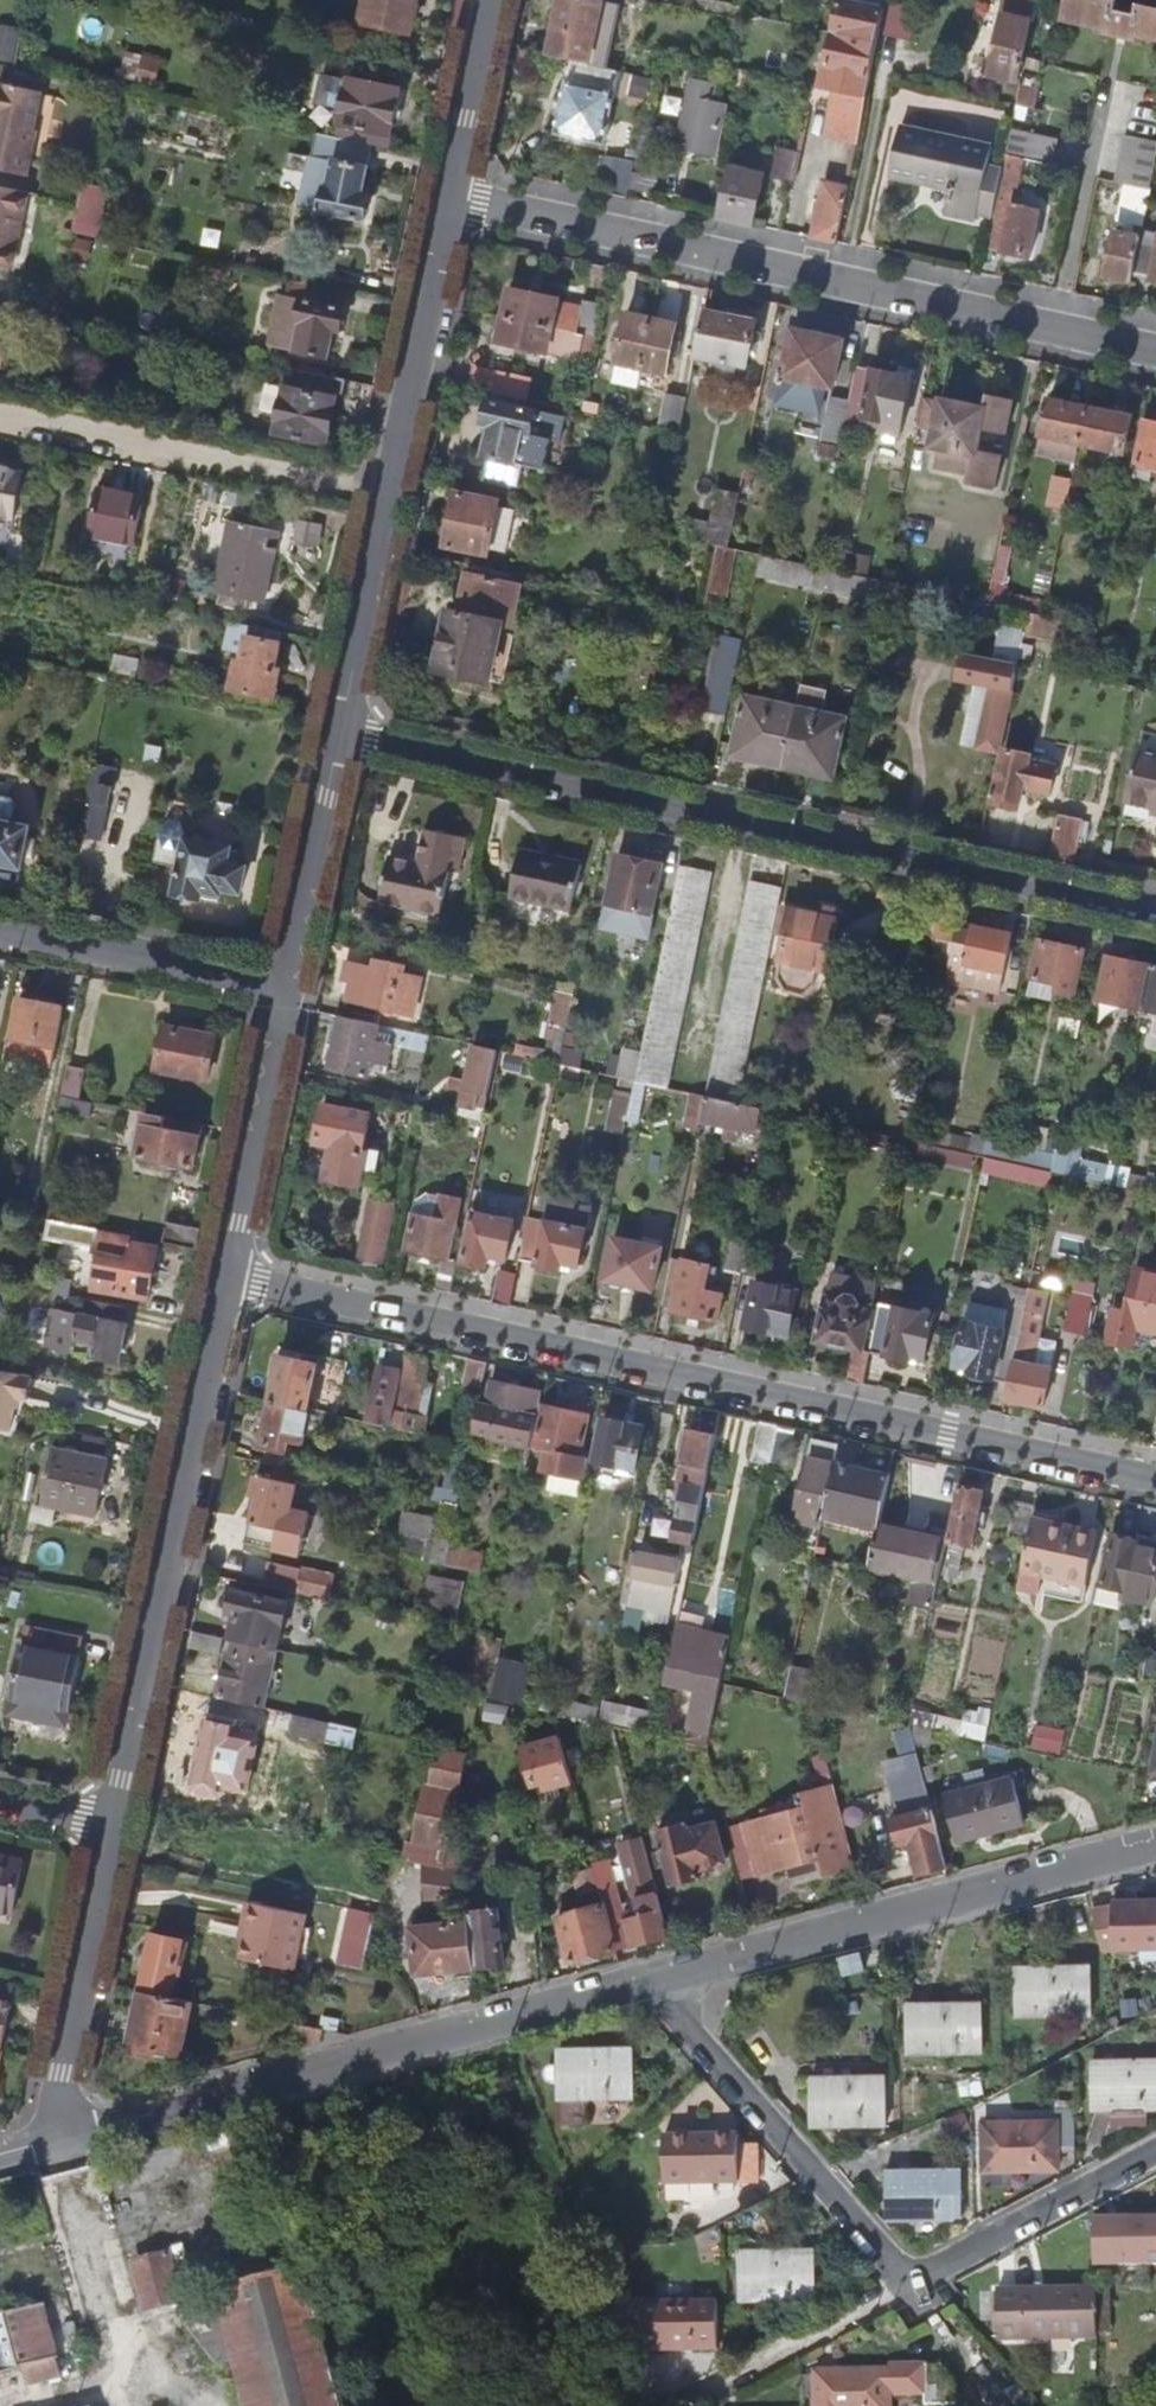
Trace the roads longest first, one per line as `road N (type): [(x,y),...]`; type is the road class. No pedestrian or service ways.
road 1 (residential): [(1155,1480),(226,1277)]
road 2 (residential): [(339,733),(1155,913)]
road 3 (residential): [(445,202),(1155,355)]
road 4 (residential): [(660,1980),(65,2138)]
road 5 (residential): [(113,1824),(226,1277)]
road 6 (residential): [(1155,1845),(660,1980)]
road 7 (unclassified): [(0,419),(385,493)]
road 8 (residential): [(660,1980),(708,2052),(910,2279)]
road 9 (residential): [(65,2138),(58,2106),(113,1824)]
road 10 (residential): [(385,493),(445,202)]
road 11 (residential): [(226,1277),(283,986)]
road 12 (residential): [(0,930),(283,986)]
road 13 (residential): [(910,2279),(1155,2150)]
road 14 (residential): [(910,2279),(682,2405)]
road 15 (residential): [(283,986),(339,733)]
road 16 (residential): [(339,733),(385,493)]
road 17 (residential): [(445,202),(487,0)]

